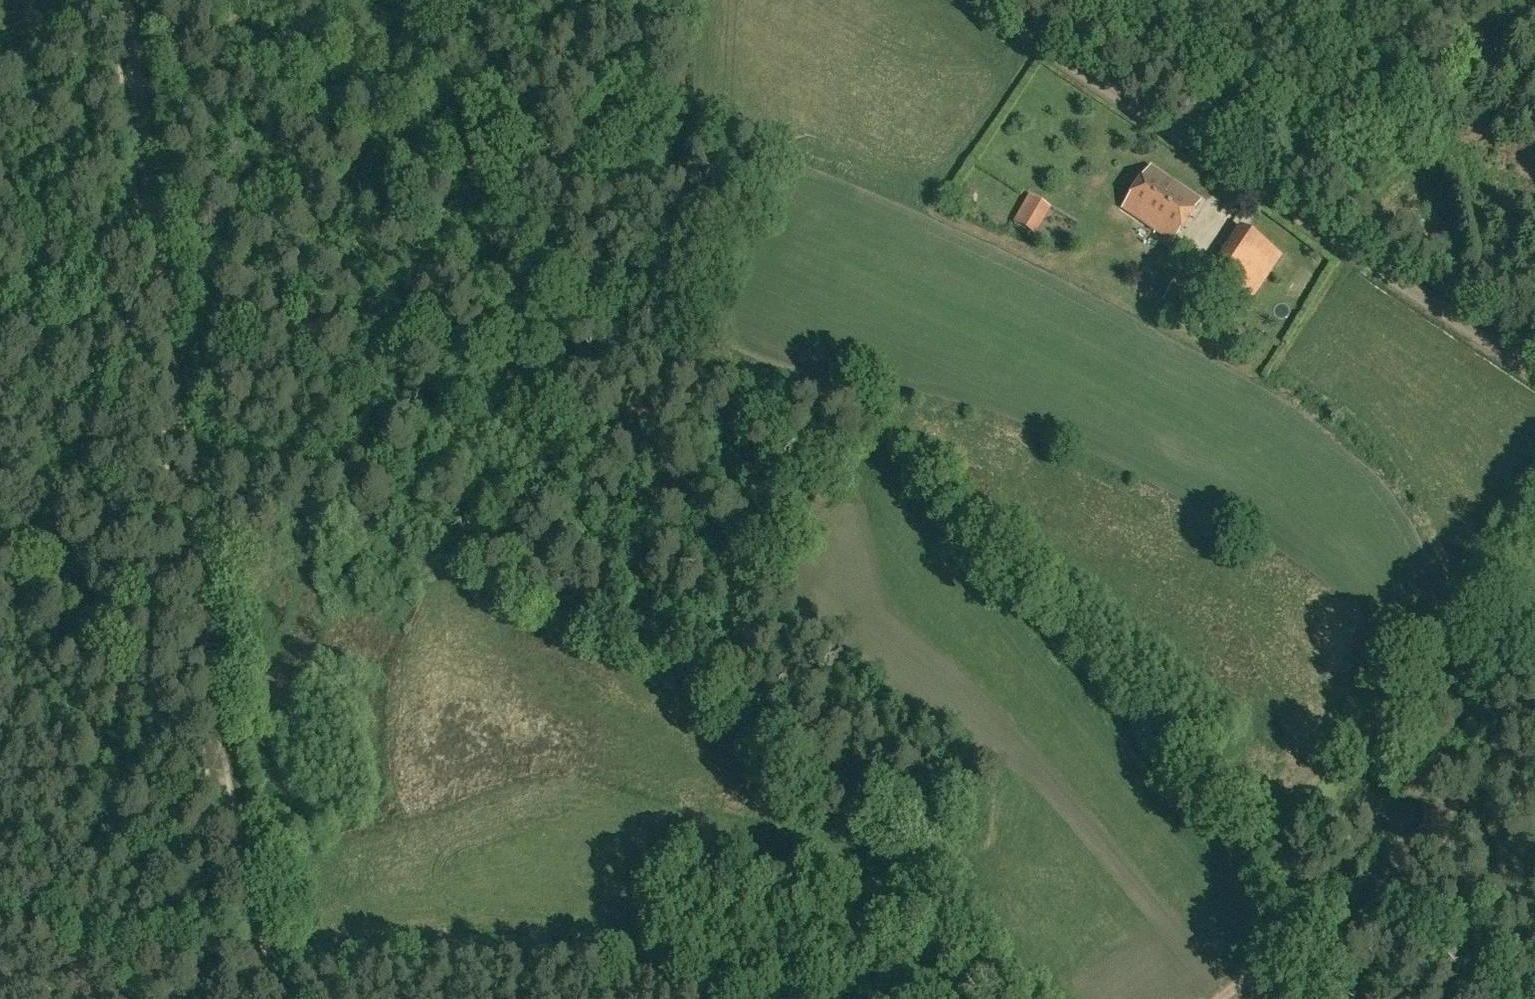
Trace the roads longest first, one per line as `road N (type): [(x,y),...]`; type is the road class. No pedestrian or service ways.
road 1 (track): [(129,0),(216,746),(269,998)]
road 2 (unclassified): [(1534,372),(980,0)]
road 3 (track): [(260,952),(548,933),(711,998)]
road 4 (track): [(1534,894),(1376,915),(1300,944),(1222,998)]

